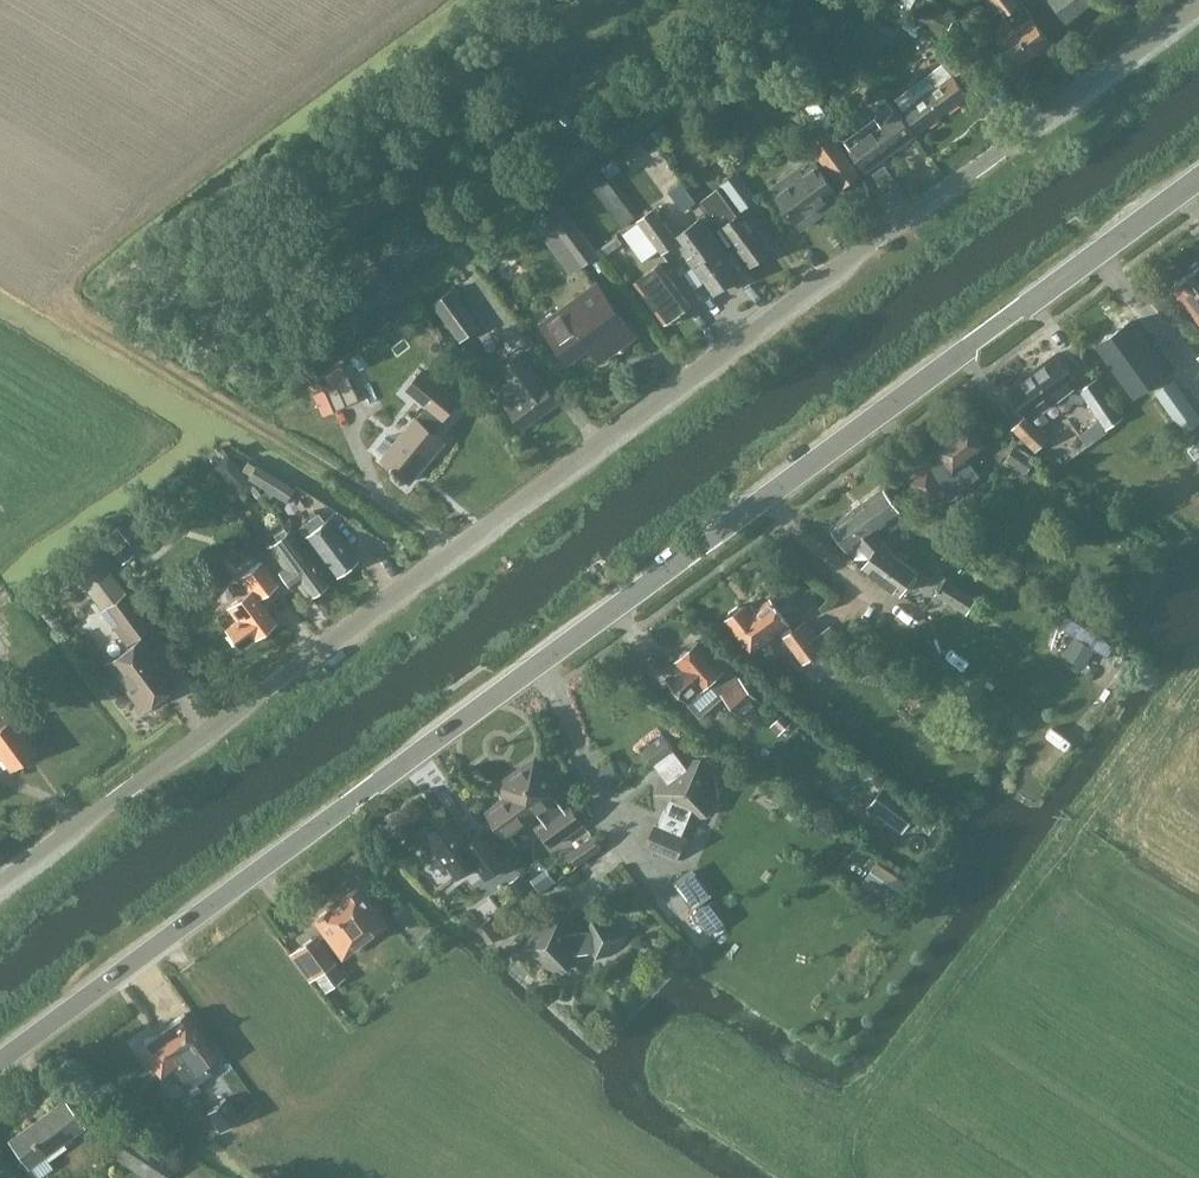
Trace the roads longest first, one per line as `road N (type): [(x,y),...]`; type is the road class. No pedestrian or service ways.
road 1 (tertiary): [(0,1062),(1198,183)]
road 2 (unclassified): [(0,885),(1198,10)]
road 3 (track): [(431,0),(43,298),(0,272)]
road 4 (track): [(43,298),(450,556)]

